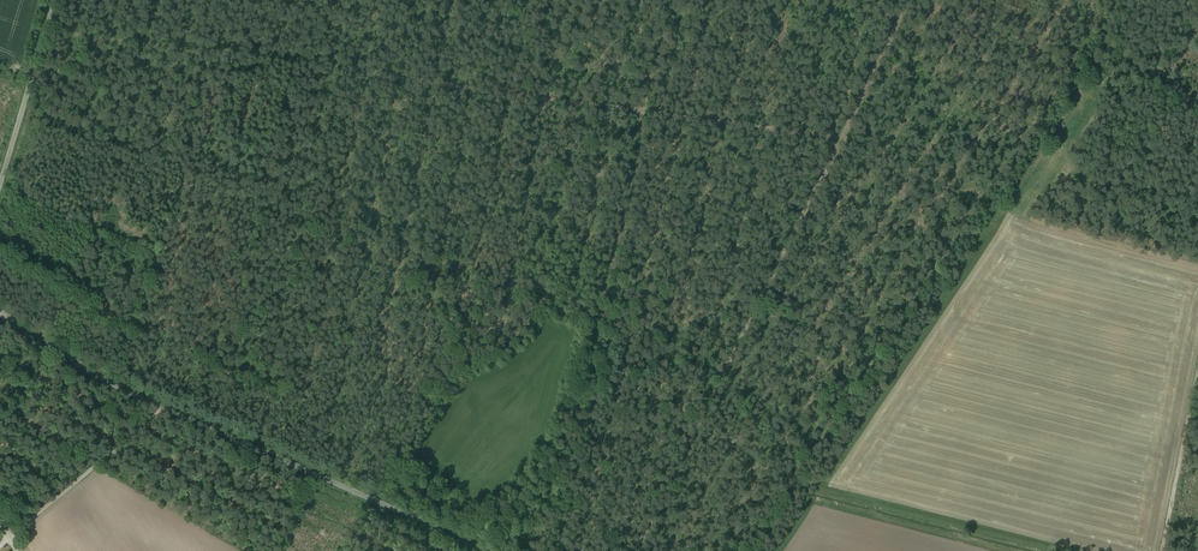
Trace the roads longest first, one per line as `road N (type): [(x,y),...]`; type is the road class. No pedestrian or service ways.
road 1 (track): [(47,31),(840,140)]
road 2 (unclassified): [(0,310),(161,409),(489,550)]
road 3 (track): [(635,550),(840,140)]
road 4 (track): [(8,536),(161,409)]
road 5 (unclassified): [(56,0),(0,188)]
road 6 (track): [(1197,262),(1039,219)]
road 7 (track): [(840,140),(909,0)]

